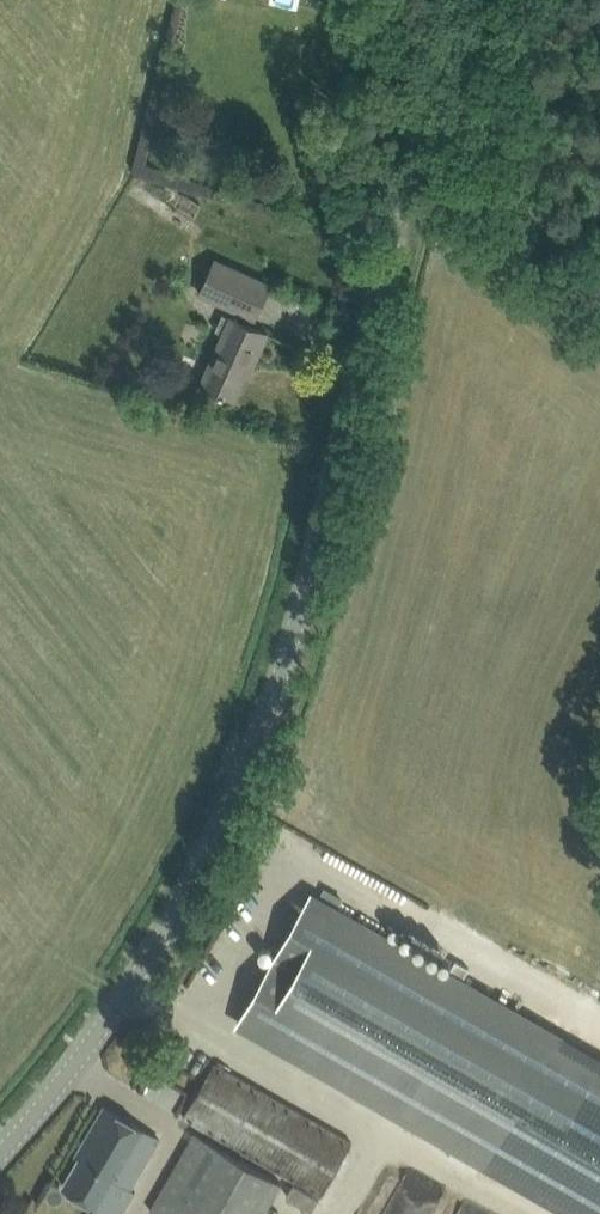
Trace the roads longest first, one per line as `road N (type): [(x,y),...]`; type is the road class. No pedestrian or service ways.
road 1 (tertiary): [(0,1154),(116,1013),(226,823),(301,619),(452,0)]
road 2 (track): [(599,274),(471,163),(417,139)]

